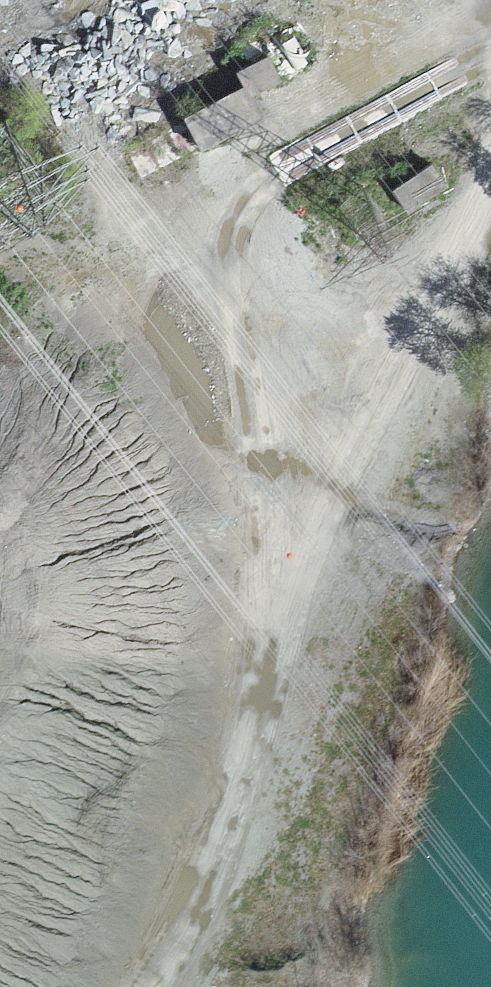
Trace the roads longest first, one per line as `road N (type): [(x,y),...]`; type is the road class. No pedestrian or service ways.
road 1 (track): [(158,986),(226,857),(317,544),(371,426),(490,213)]
road 2 (track): [(282,649),(256,617),(233,257),(243,217),(267,179)]

